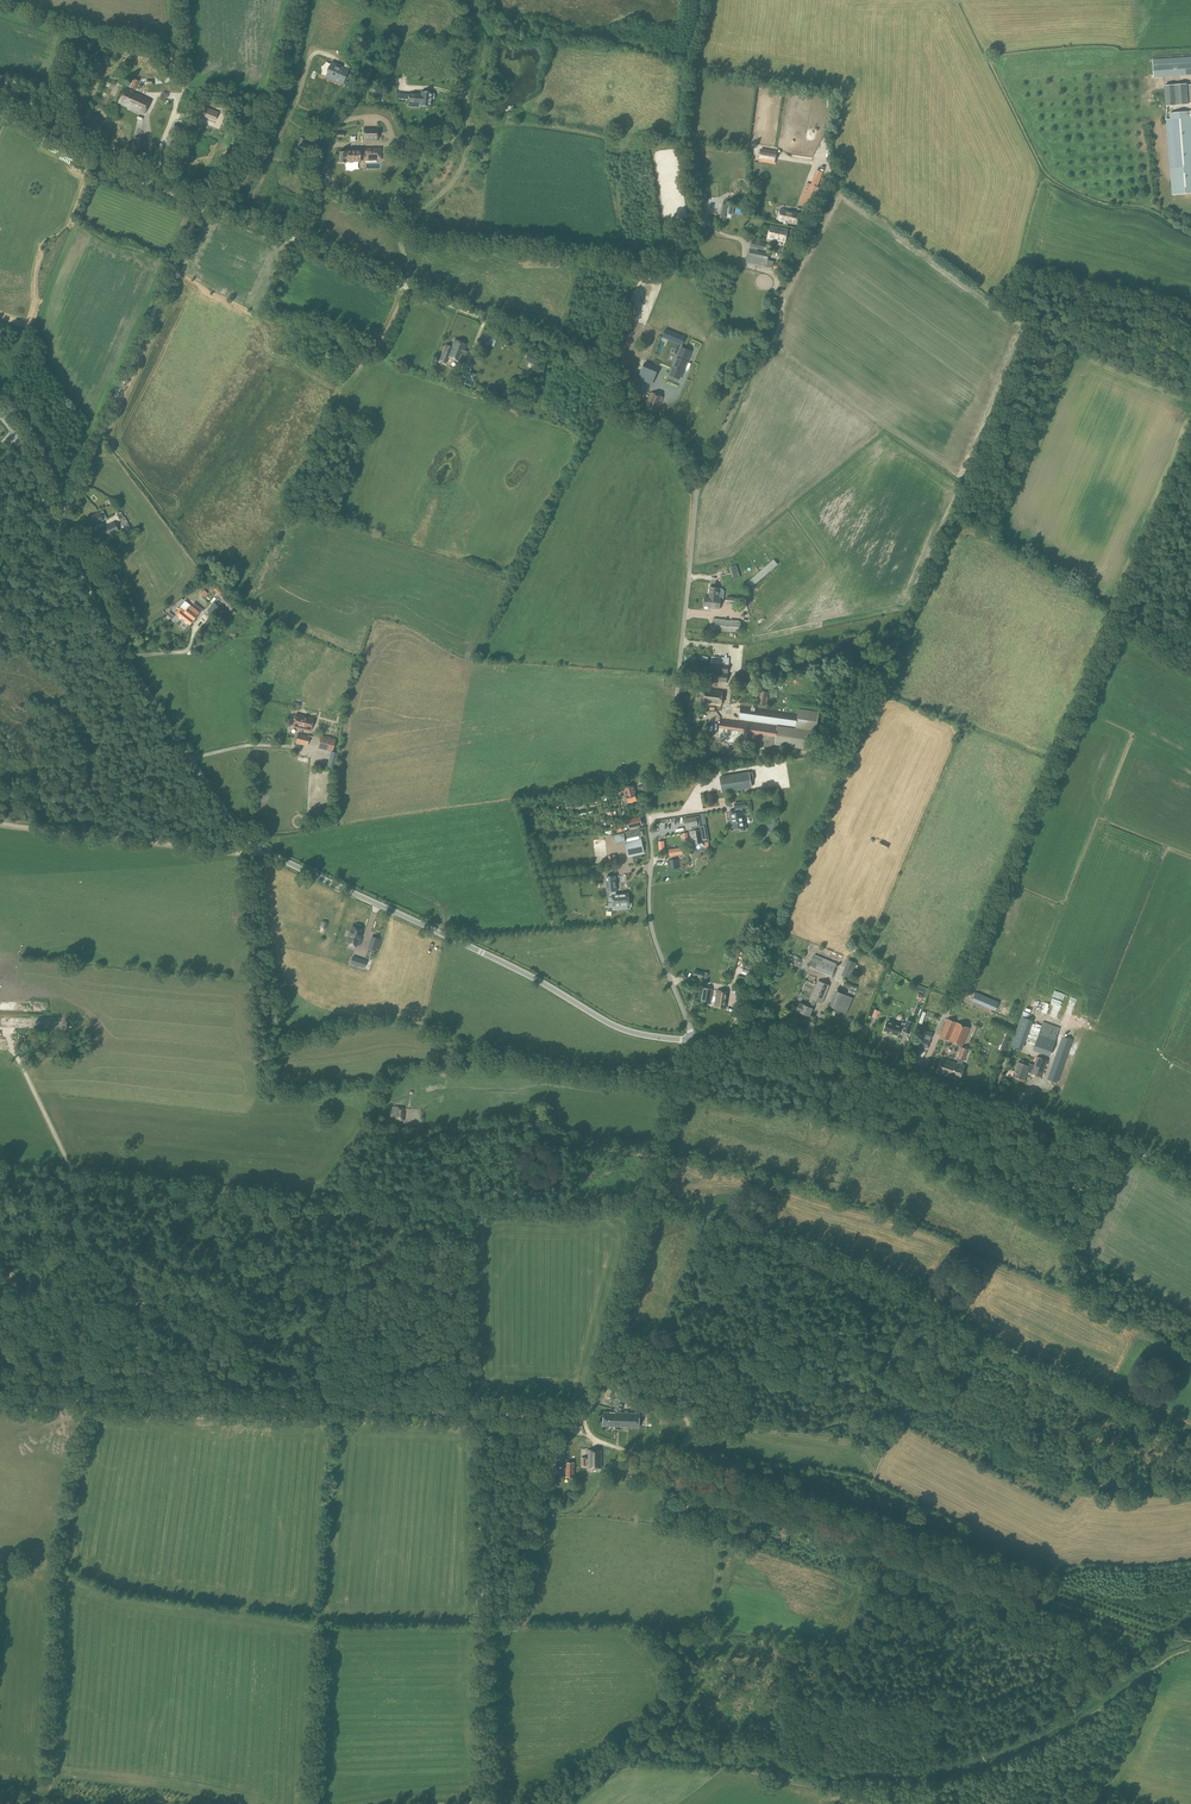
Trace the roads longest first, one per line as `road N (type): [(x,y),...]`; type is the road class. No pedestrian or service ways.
road 1 (unclassified): [(693,1040),(611,1027),(262,848),(221,804),(132,669),(0,415)]
road 2 (unclassified): [(693,1040),(651,930),(643,794),(670,745),(697,491)]
road 3 (unclassified): [(1190,1182),(1118,1144),(812,1041),(771,1035),(693,1040)]
road 4 (track): [(863,1531),(879,1537),(866,1574),(987,1765),(1078,1724),(1190,1646)]
road 5 (track): [(0,1397),(476,1413)]
road 6 (track): [(463,1193),(347,1179),(367,1141),(389,1122),(438,1139),(507,1121),(553,1125),(574,1142),(659,1156)]
road 7 (track): [(577,355),(202,206)]
road 8 (track): [(476,1413),(488,1803)]
road 9 (track): [(59,523),(202,206)]
road 10 (track): [(879,1537),(1190,1642)]
road 11 (track): [(407,286),(400,234),(454,182),(468,141),(465,61),(474,0)]
road 12 (track): [(585,1419),(606,1443),(863,1531)]
road 13 (track): [(611,1332),(734,1369),(759,1423),(809,1429),(868,1414)]
road 14 (track): [(262,848),(0,823)]
road 15 (track): [(476,1413),(462,1401),(463,1193)]
road 16 (track): [(611,1332),(585,1419),(476,1413)]
road 17 (track): [(202,206),(82,154),(56,101)]
road 18 (residential): [(697,491),(662,422),(642,410),(615,371),(577,355)]
road 19 (track): [(463,1193),(648,1199)]
road 20 (track): [(899,1419),(1060,1498)]
road 21 (track): [(648,1199),(611,1332)]
road 22 (track): [(693,1040),(659,1156)]

